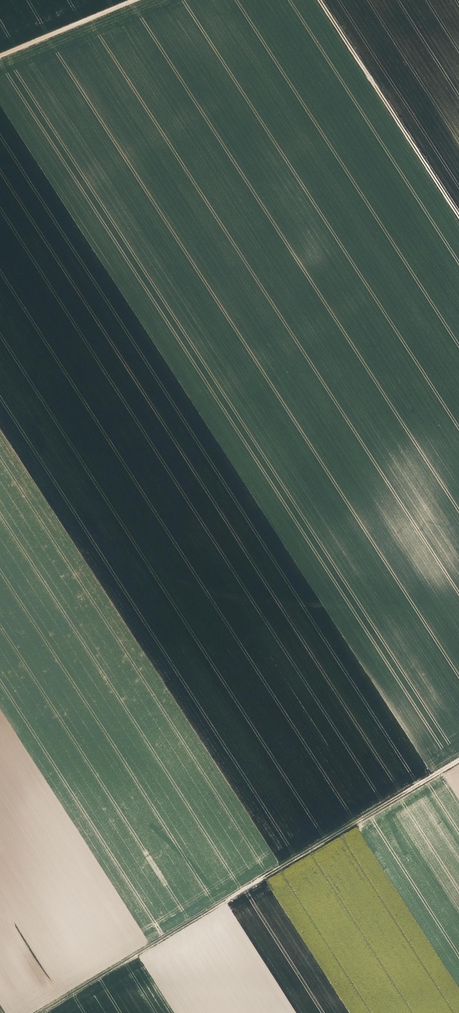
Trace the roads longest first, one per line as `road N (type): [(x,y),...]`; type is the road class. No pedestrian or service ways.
road 1 (track): [(458,761),(43,1012)]
road 2 (track): [(323,0),(458,210)]
road 3 (track): [(0,55),(133,0)]

